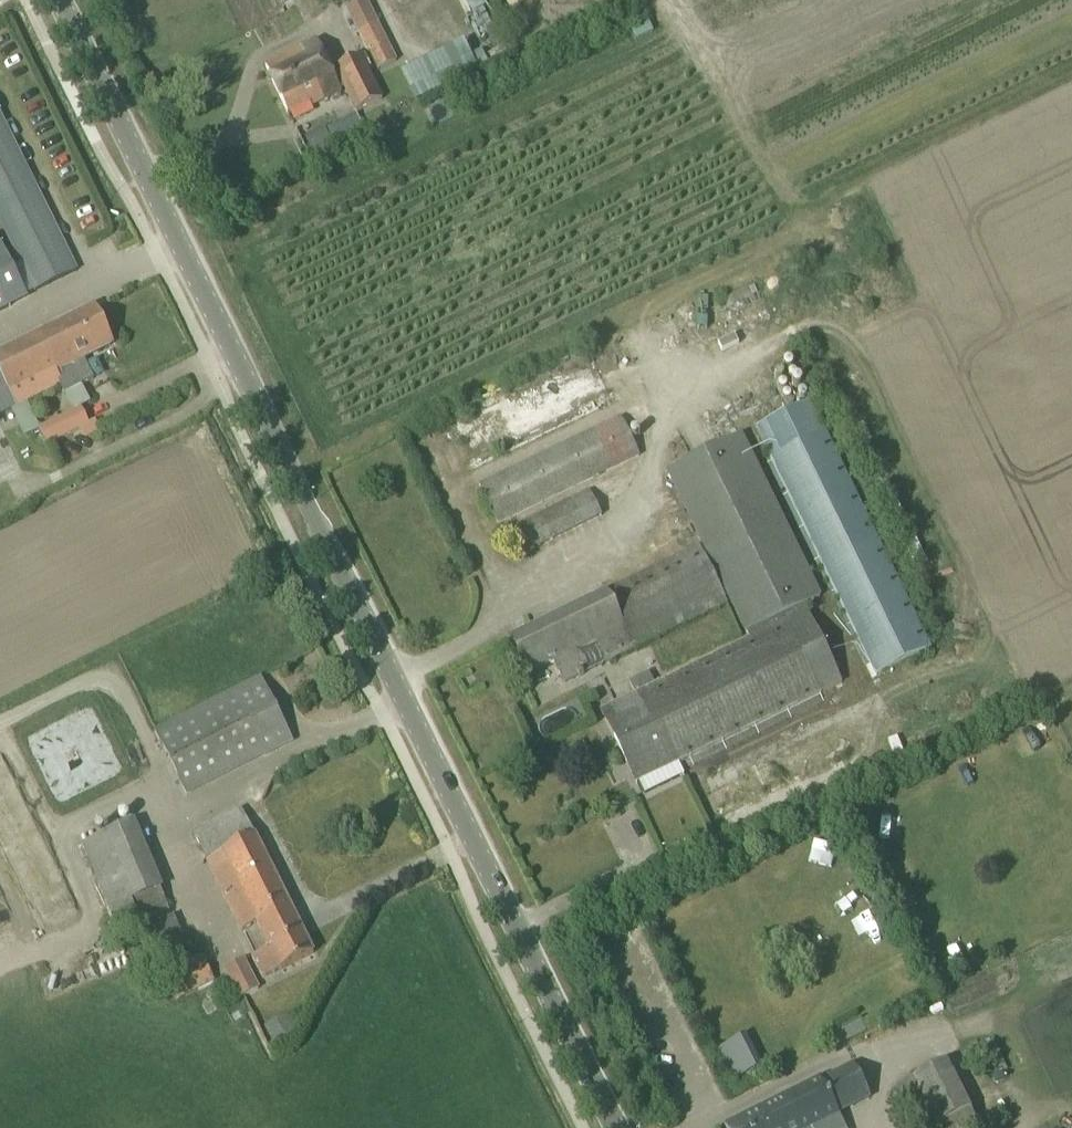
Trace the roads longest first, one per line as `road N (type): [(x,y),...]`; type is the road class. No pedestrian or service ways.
road 1 (tertiary): [(615,1127),(63,0)]

